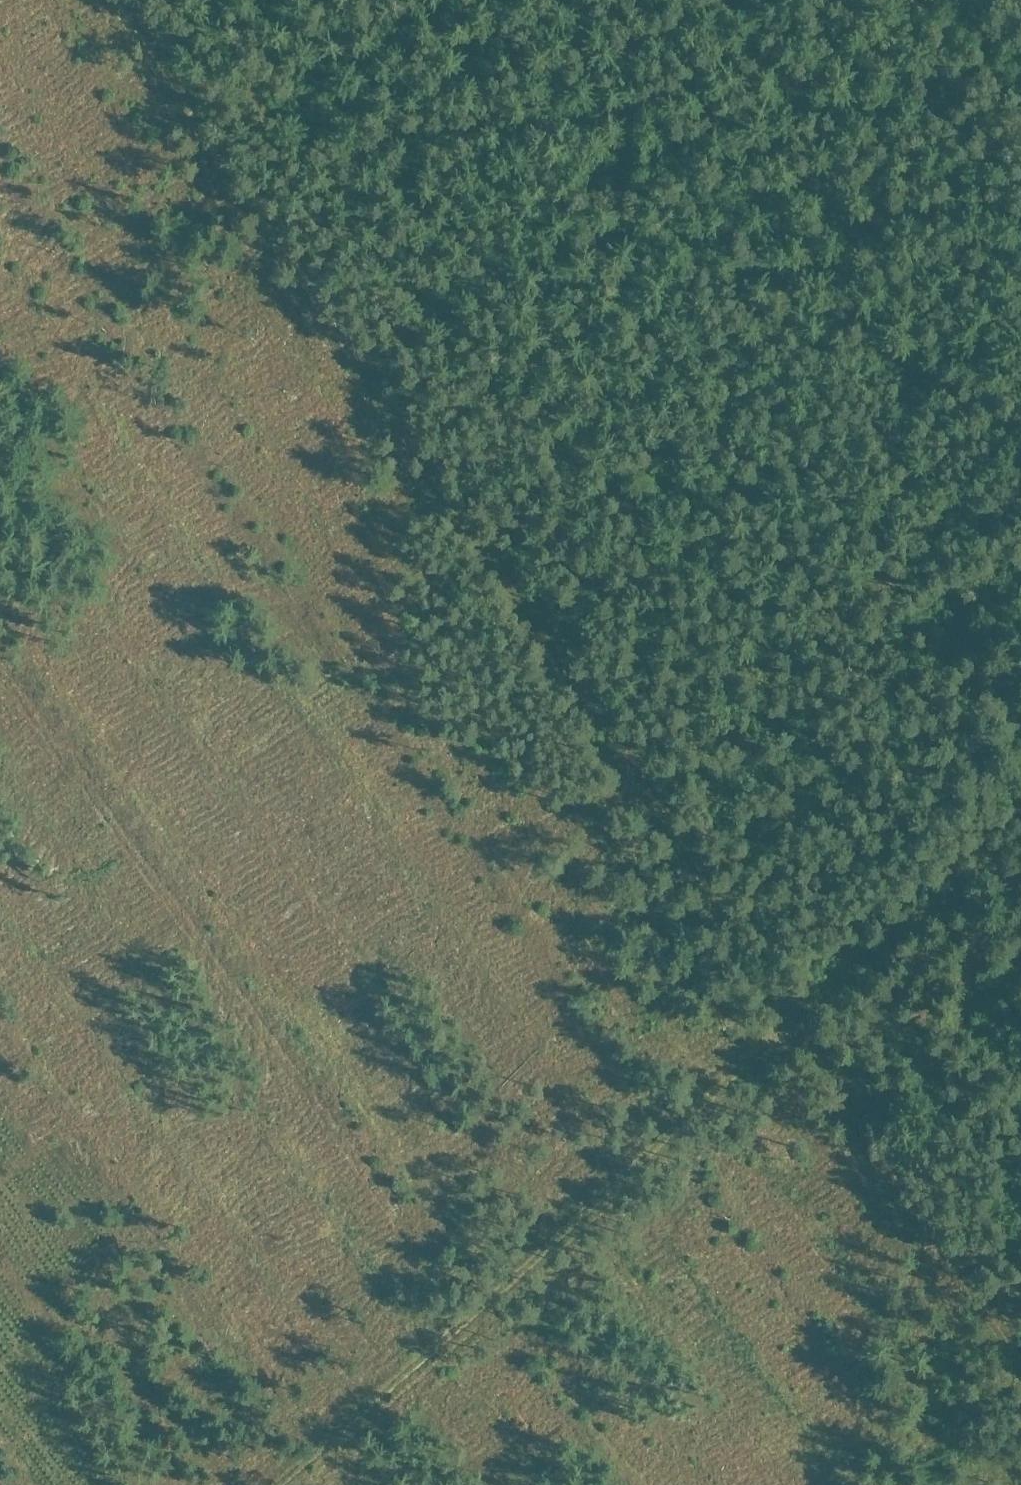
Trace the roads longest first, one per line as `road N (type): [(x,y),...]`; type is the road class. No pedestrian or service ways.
road 1 (track): [(1020,1362),(119,0)]
road 2 (track): [(289,1484),(610,1224),(797,1034),(1020,840)]

